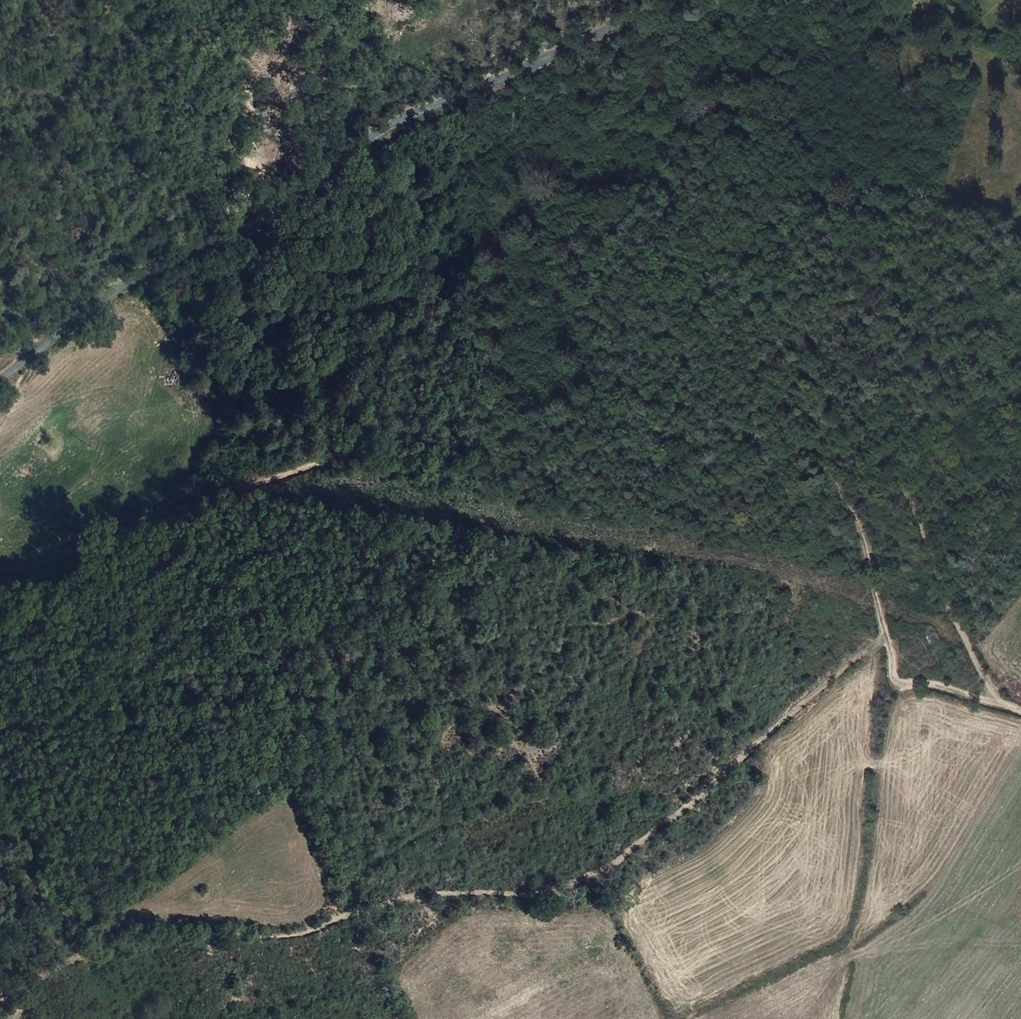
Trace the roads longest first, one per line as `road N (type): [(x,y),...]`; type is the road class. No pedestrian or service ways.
road 1 (track): [(0,567),(377,440),(530,411),(670,403),(743,408),(810,441),(857,507),(890,631)]
road 2 (track): [(890,631),(599,875),(545,891),(451,890),(385,902),(289,934),(132,941),(61,962),(0,1000)]
road 3 (unclassified): [(668,0),(393,128),(285,209),(135,275),(0,383)]
road 4 (track): [(1009,708),(972,655),(916,510),(872,451),(802,412),(739,398),(670,403)]

